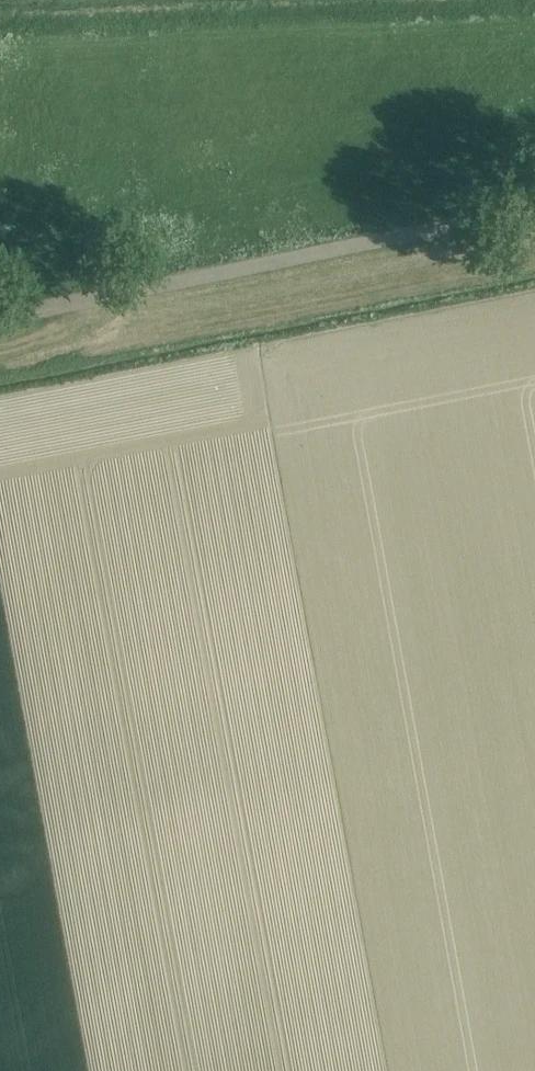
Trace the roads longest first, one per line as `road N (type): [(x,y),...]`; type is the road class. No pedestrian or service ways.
road 1 (track): [(534,209),(0,319)]

